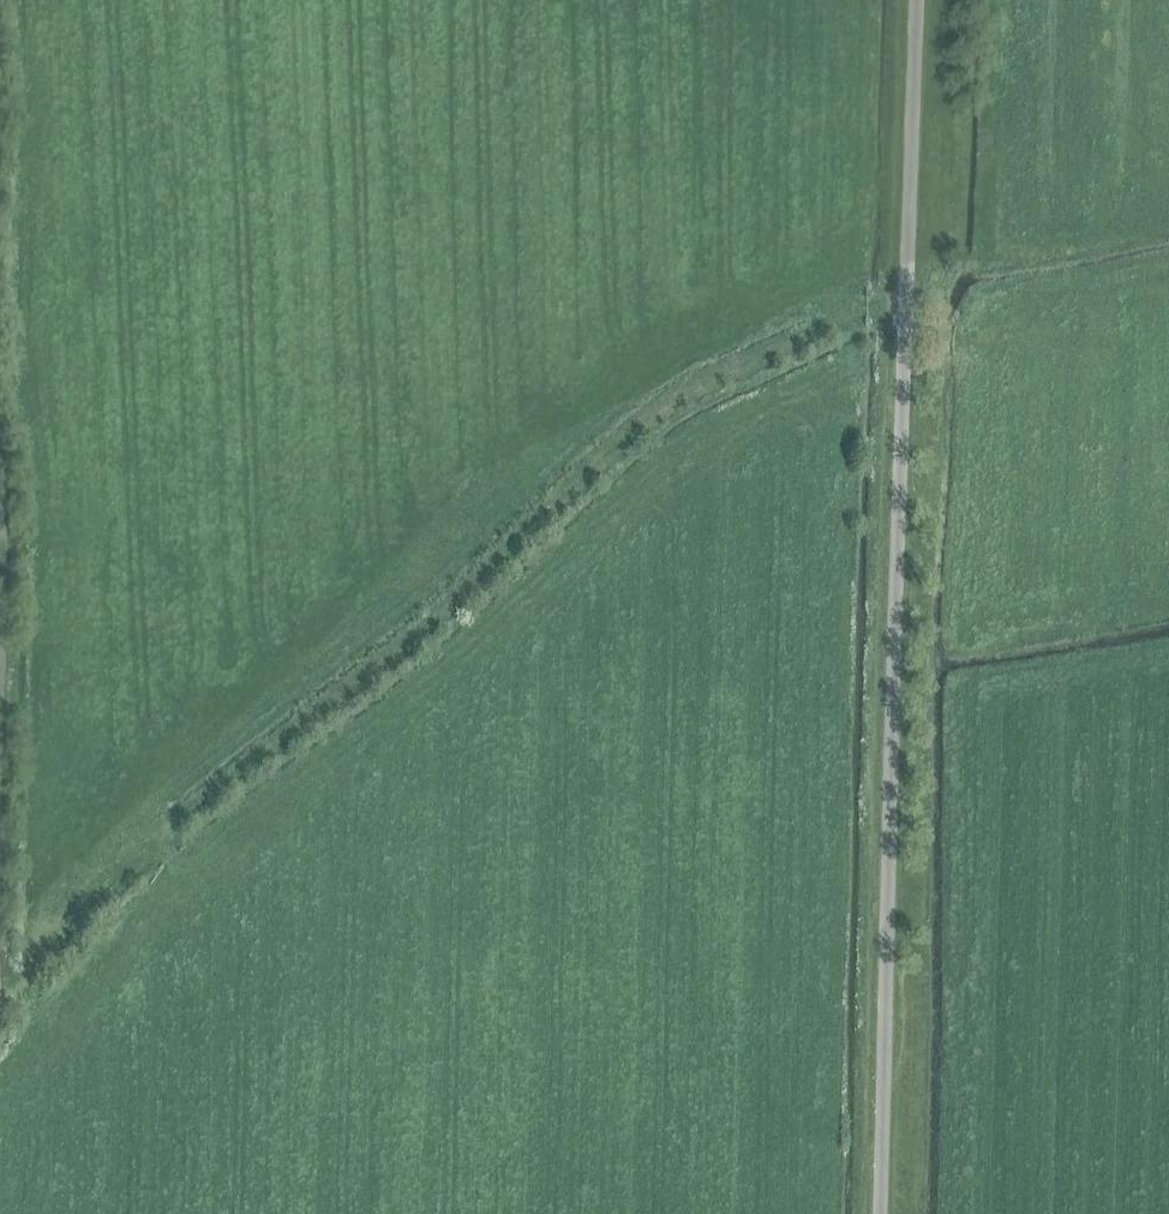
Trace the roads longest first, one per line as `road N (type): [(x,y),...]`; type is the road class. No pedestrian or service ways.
road 1 (unclassified): [(886,1213),(918,0)]

